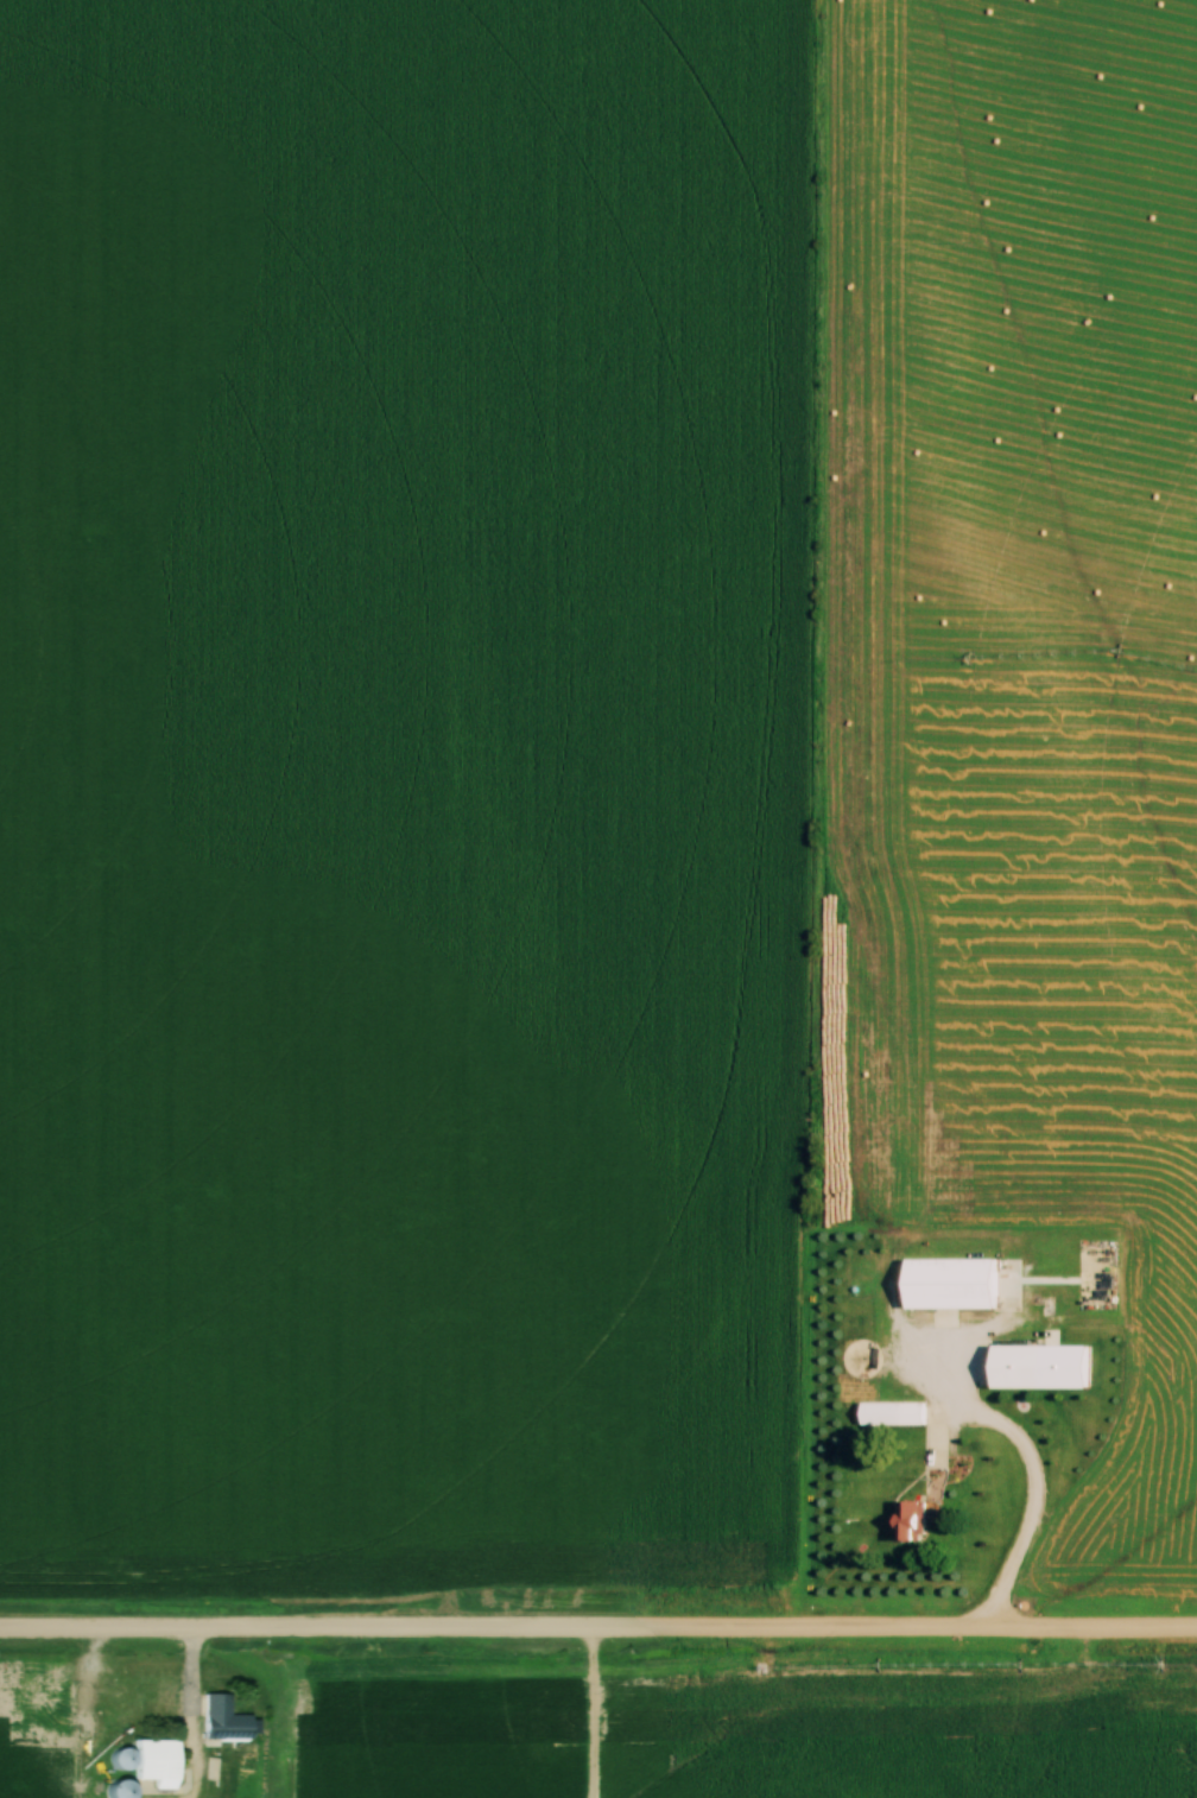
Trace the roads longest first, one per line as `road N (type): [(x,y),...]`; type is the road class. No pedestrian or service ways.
road 1 (residential): [(0,1630),(1196,1631)]

